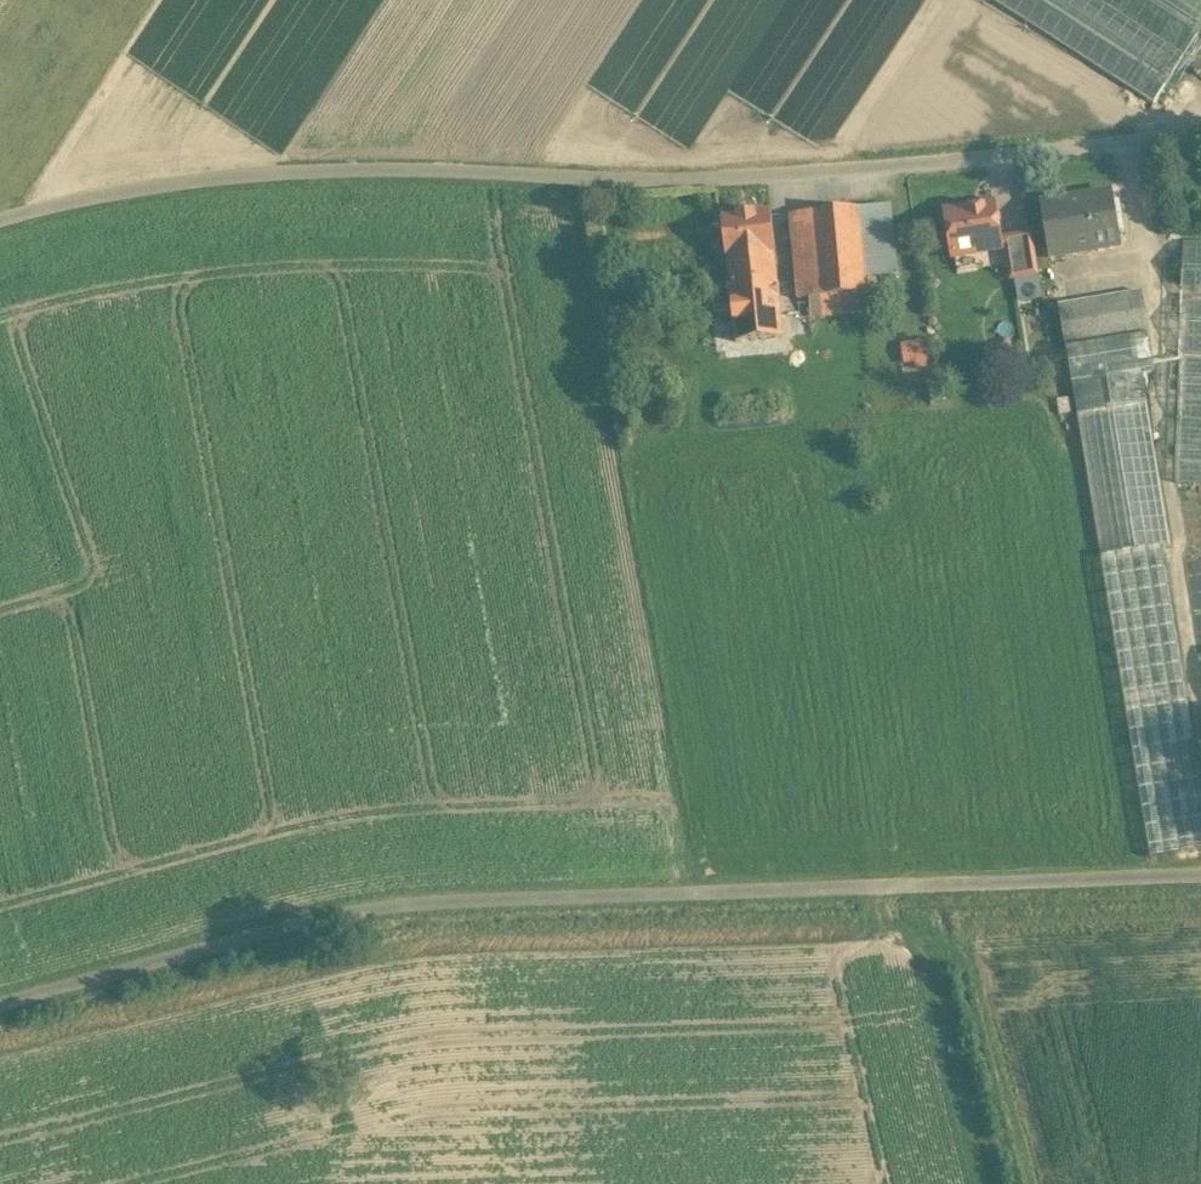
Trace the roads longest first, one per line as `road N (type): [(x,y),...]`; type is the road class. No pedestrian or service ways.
road 1 (unclassified): [(0,1001),(325,915),(443,901),(1200,874)]
road 2 (unclassified): [(0,222),(220,178),(362,171),(667,178),(1200,133)]

